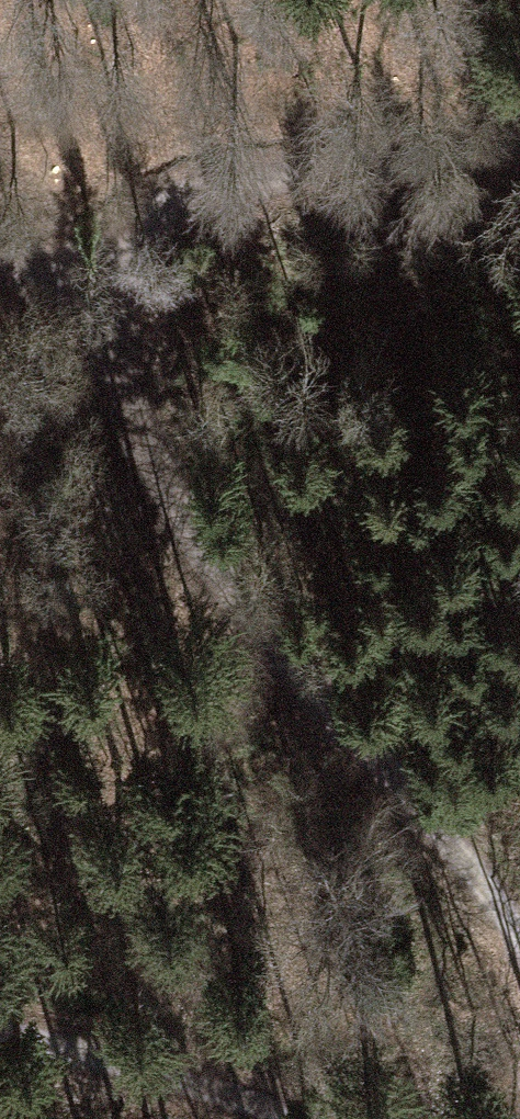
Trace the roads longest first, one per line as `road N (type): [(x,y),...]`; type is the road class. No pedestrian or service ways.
road 1 (track): [(519,943),(468,864),(213,587),(163,489),(127,386),(110,284)]
road 2 (track): [(110,284),(135,221),(222,177),(519,142)]
road 3 (track): [(300,1118),(155,1065),(0,1038)]

